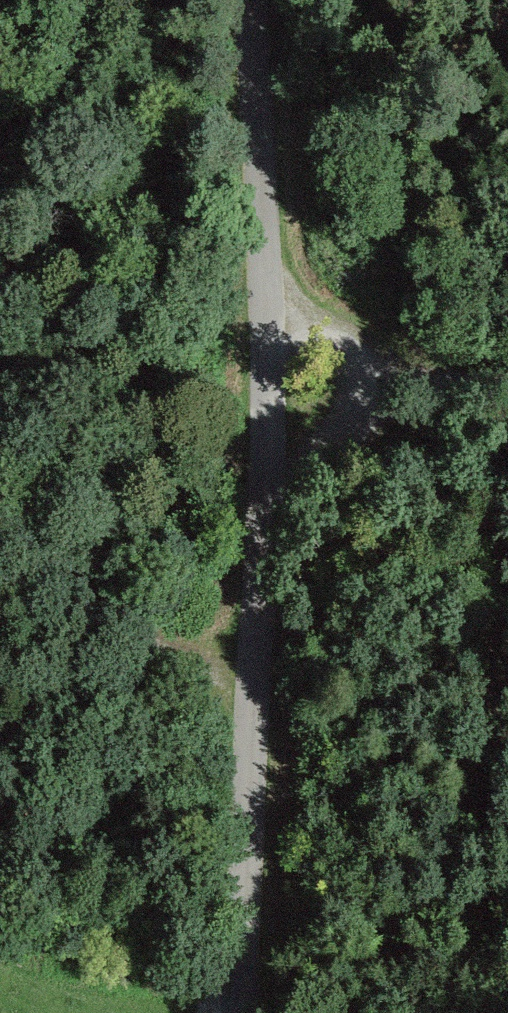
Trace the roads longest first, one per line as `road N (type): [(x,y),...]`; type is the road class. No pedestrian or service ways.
road 1 (unclassified): [(236,1012),(272,372),(243,0)]
road 2 (track): [(250,718),(0,549)]
road 3 (track): [(272,372),(507,380)]

